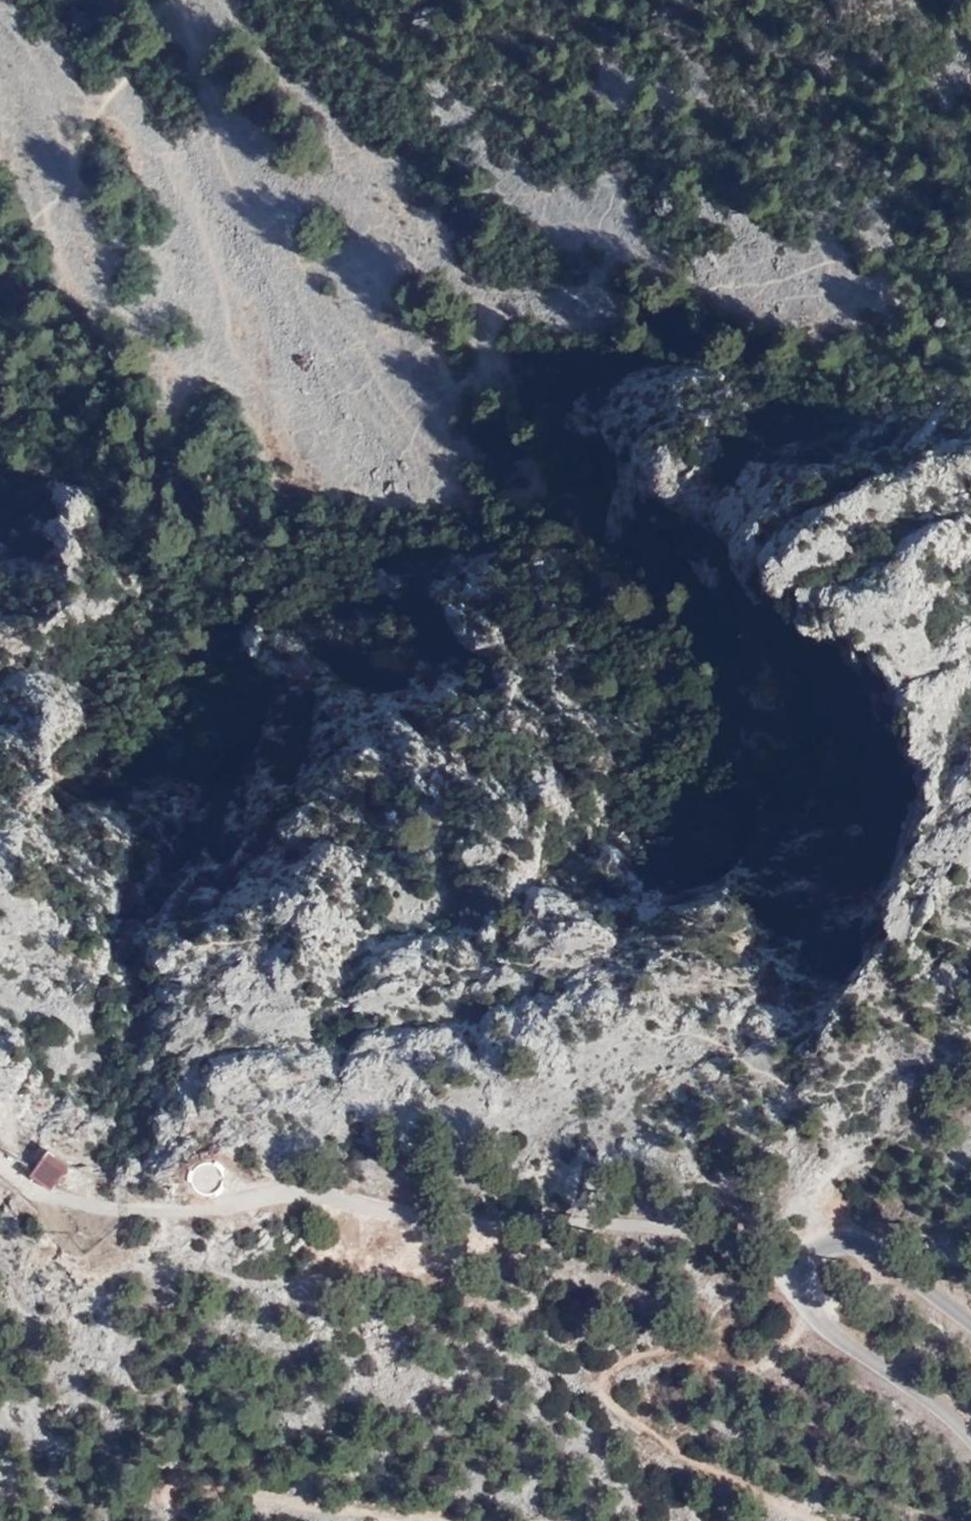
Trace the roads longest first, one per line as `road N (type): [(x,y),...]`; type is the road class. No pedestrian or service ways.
road 1 (unclassified): [(793,1261),(637,1222),(480,1225),(319,1190),(207,1219),(38,1202)]
road 2 (unclassified): [(970,1436),(812,1307),(796,1289),(793,1261)]
road 3 (unclassified): [(793,1261),(806,1242),(844,1235),(970,1322)]

